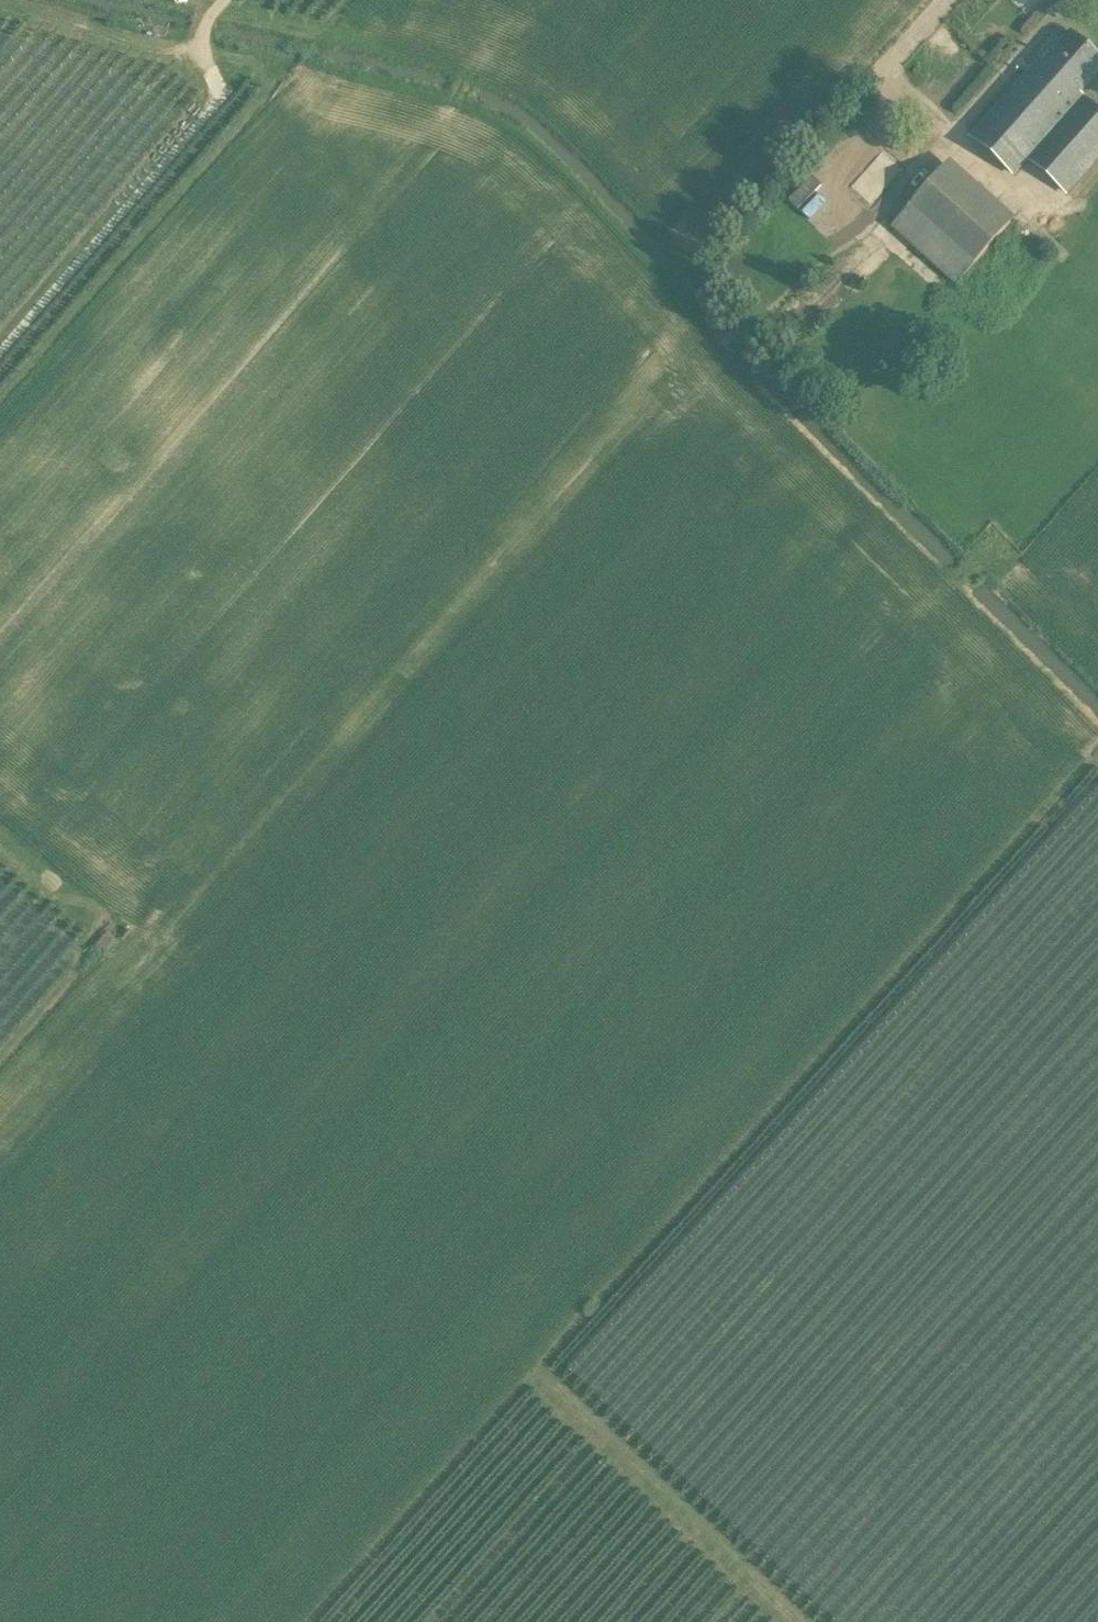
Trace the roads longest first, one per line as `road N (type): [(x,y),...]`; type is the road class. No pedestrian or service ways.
road 1 (track): [(0,351),(219,101),(203,32),(225,0)]

